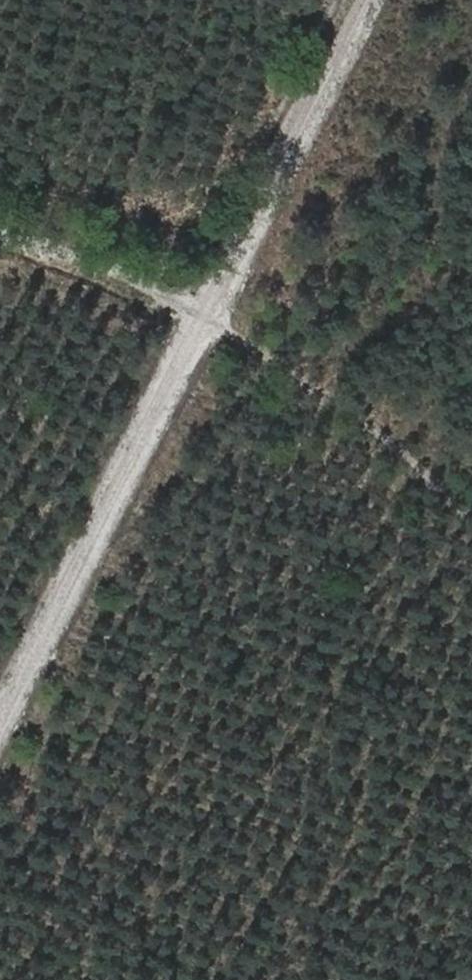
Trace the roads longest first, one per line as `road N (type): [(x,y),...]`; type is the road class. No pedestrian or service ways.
road 1 (track): [(367,0),(0,725)]

